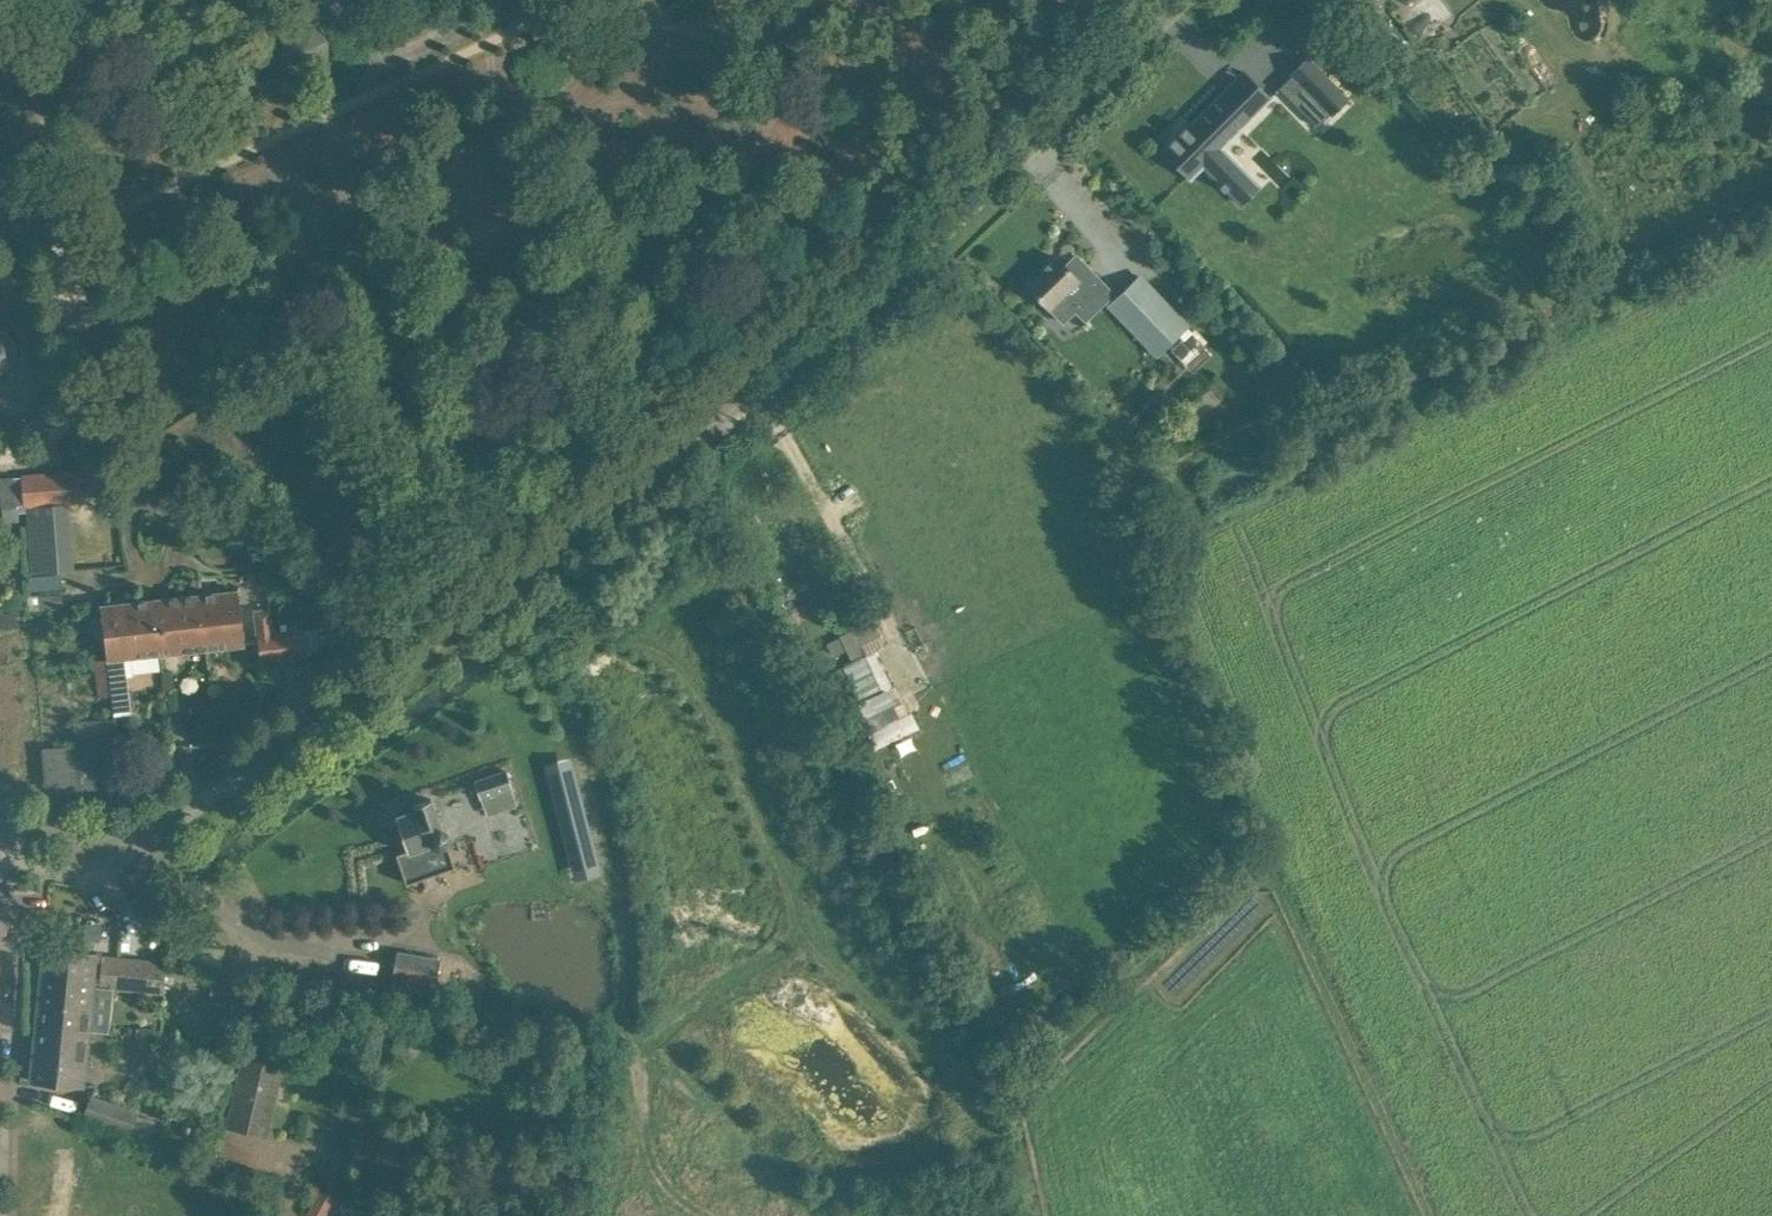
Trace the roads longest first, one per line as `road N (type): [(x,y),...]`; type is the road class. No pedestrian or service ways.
road 1 (unclassified): [(0,853),(62,870),(93,868),(190,814),(359,699),(691,443),(962,211),(1182,0)]

